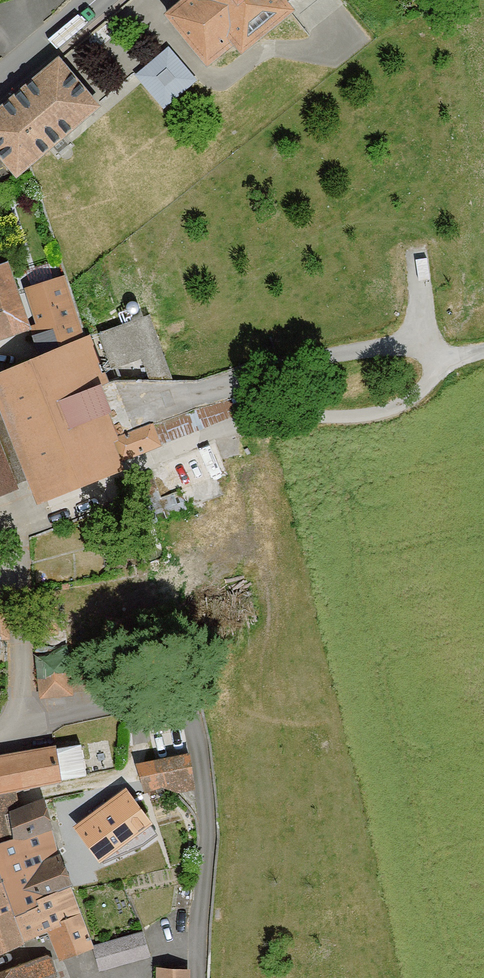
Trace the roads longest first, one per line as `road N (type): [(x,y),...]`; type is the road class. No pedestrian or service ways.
road 1 (unclassified): [(201,977),(205,769),(187,714),(166,702),(137,701),(0,734)]
road 2 (track): [(483,352),(453,359),(410,400),(380,412),(256,420),(156,458)]
road 3 (track): [(453,359),(422,339),(153,402)]
road 4 (tertiary): [(97,0),(0,87)]

